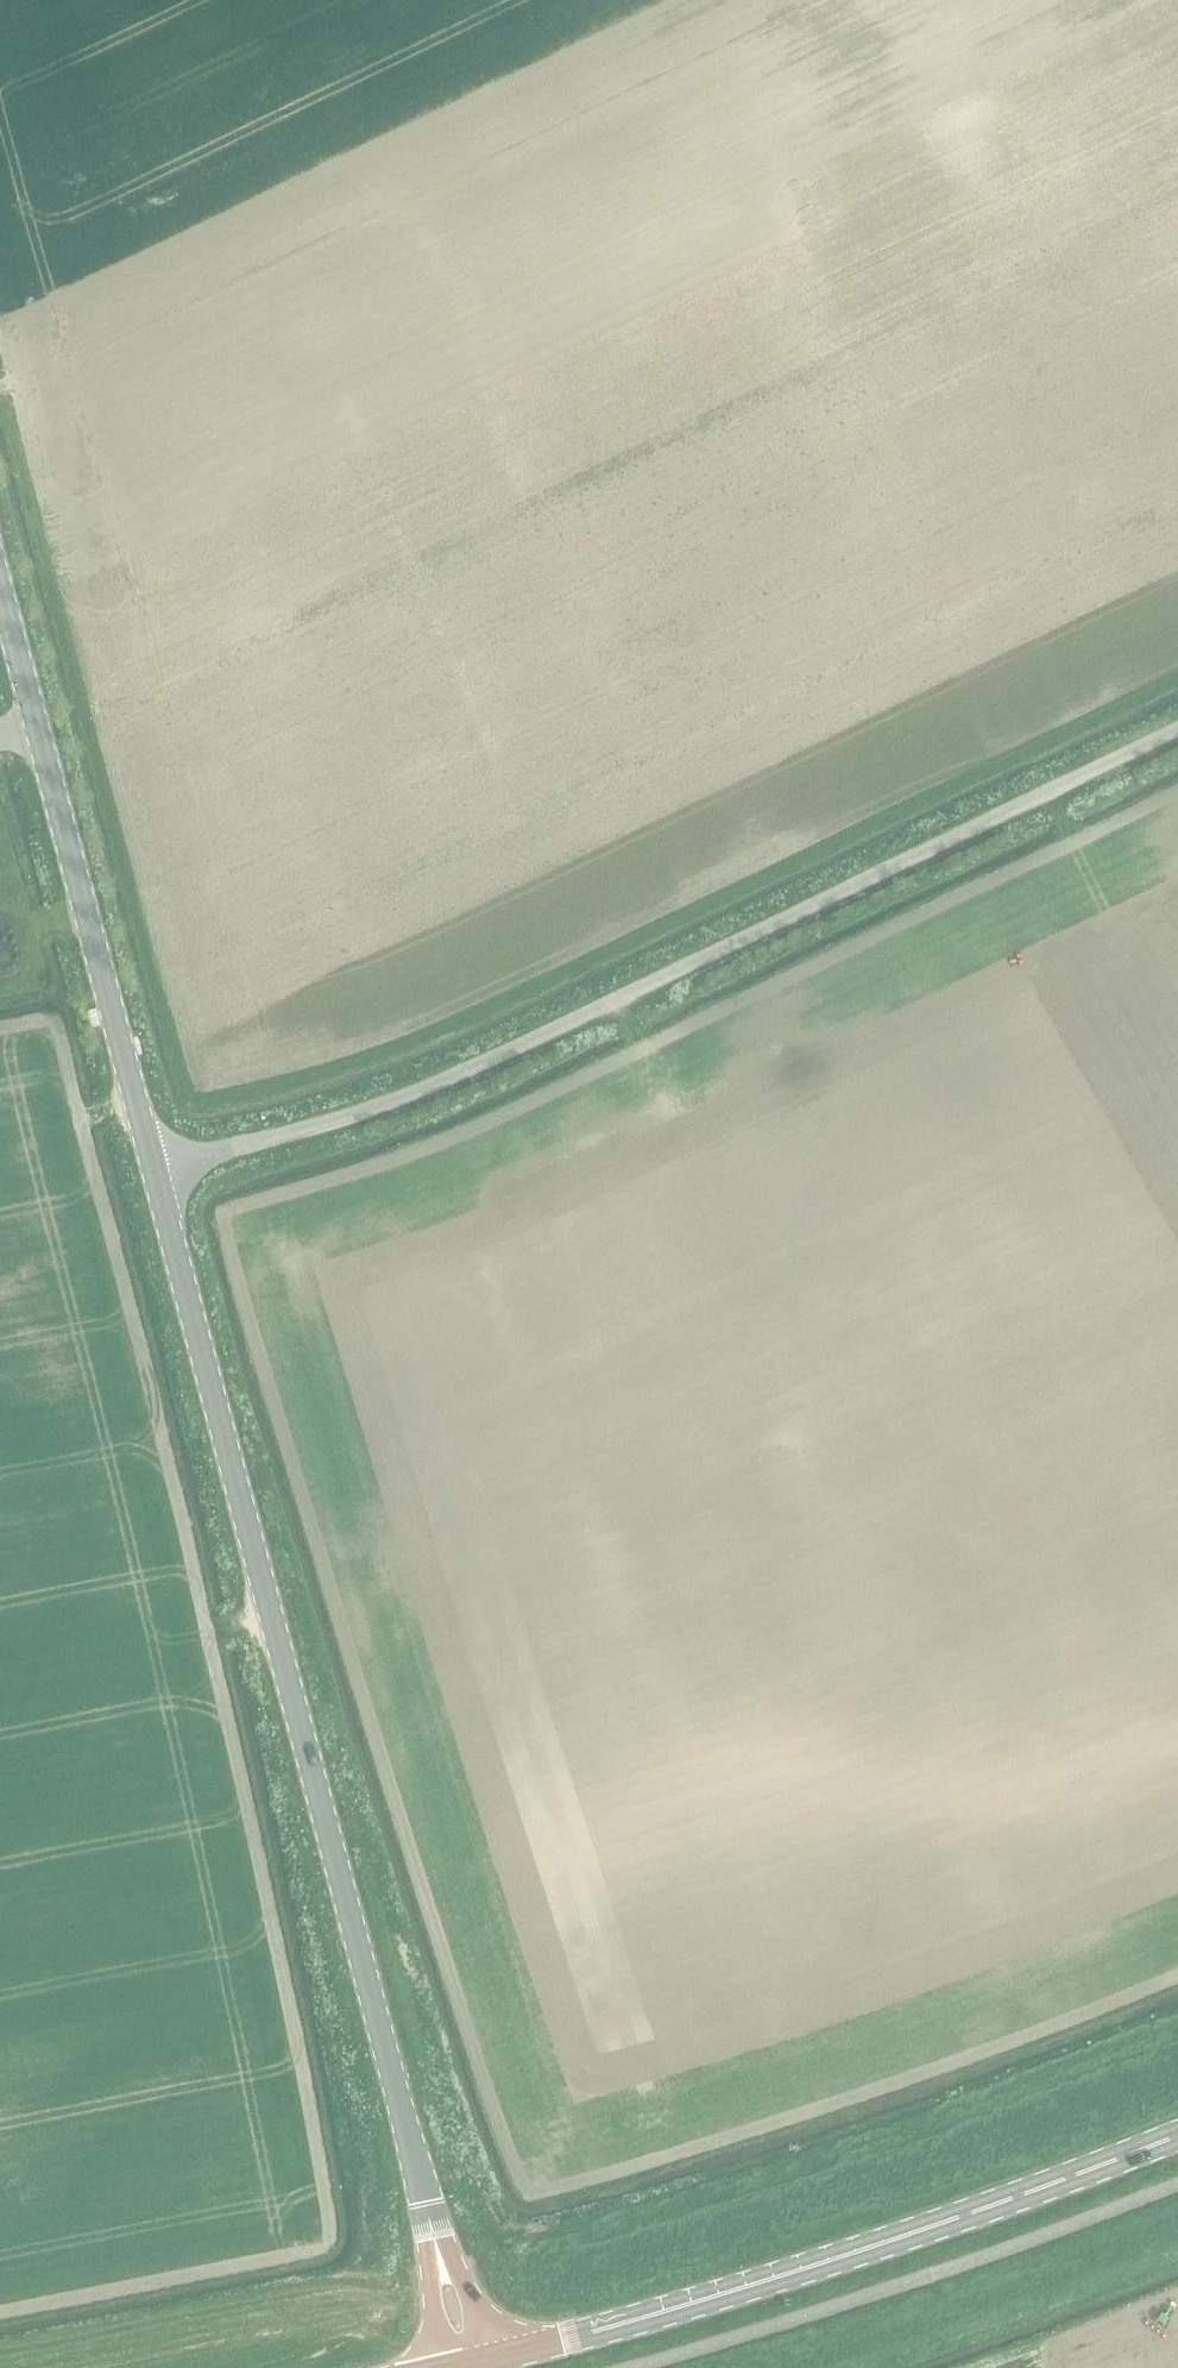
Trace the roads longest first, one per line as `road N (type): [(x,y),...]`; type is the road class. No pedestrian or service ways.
road 1 (unclassified): [(153,1173),(513,1054),(867,867),(1177,718)]
road 2 (tertiary): [(435,2237),(153,1173)]
road 3 (secondary): [(495,2355),(903,2239),(1177,2136)]
road 4 (tertiary): [(153,1173),(0,589)]
road 5 (tertiary): [(495,2355),(469,2288),(435,2237)]
road 6 (tertiary): [(435,2237),(428,2290),(437,2367)]

